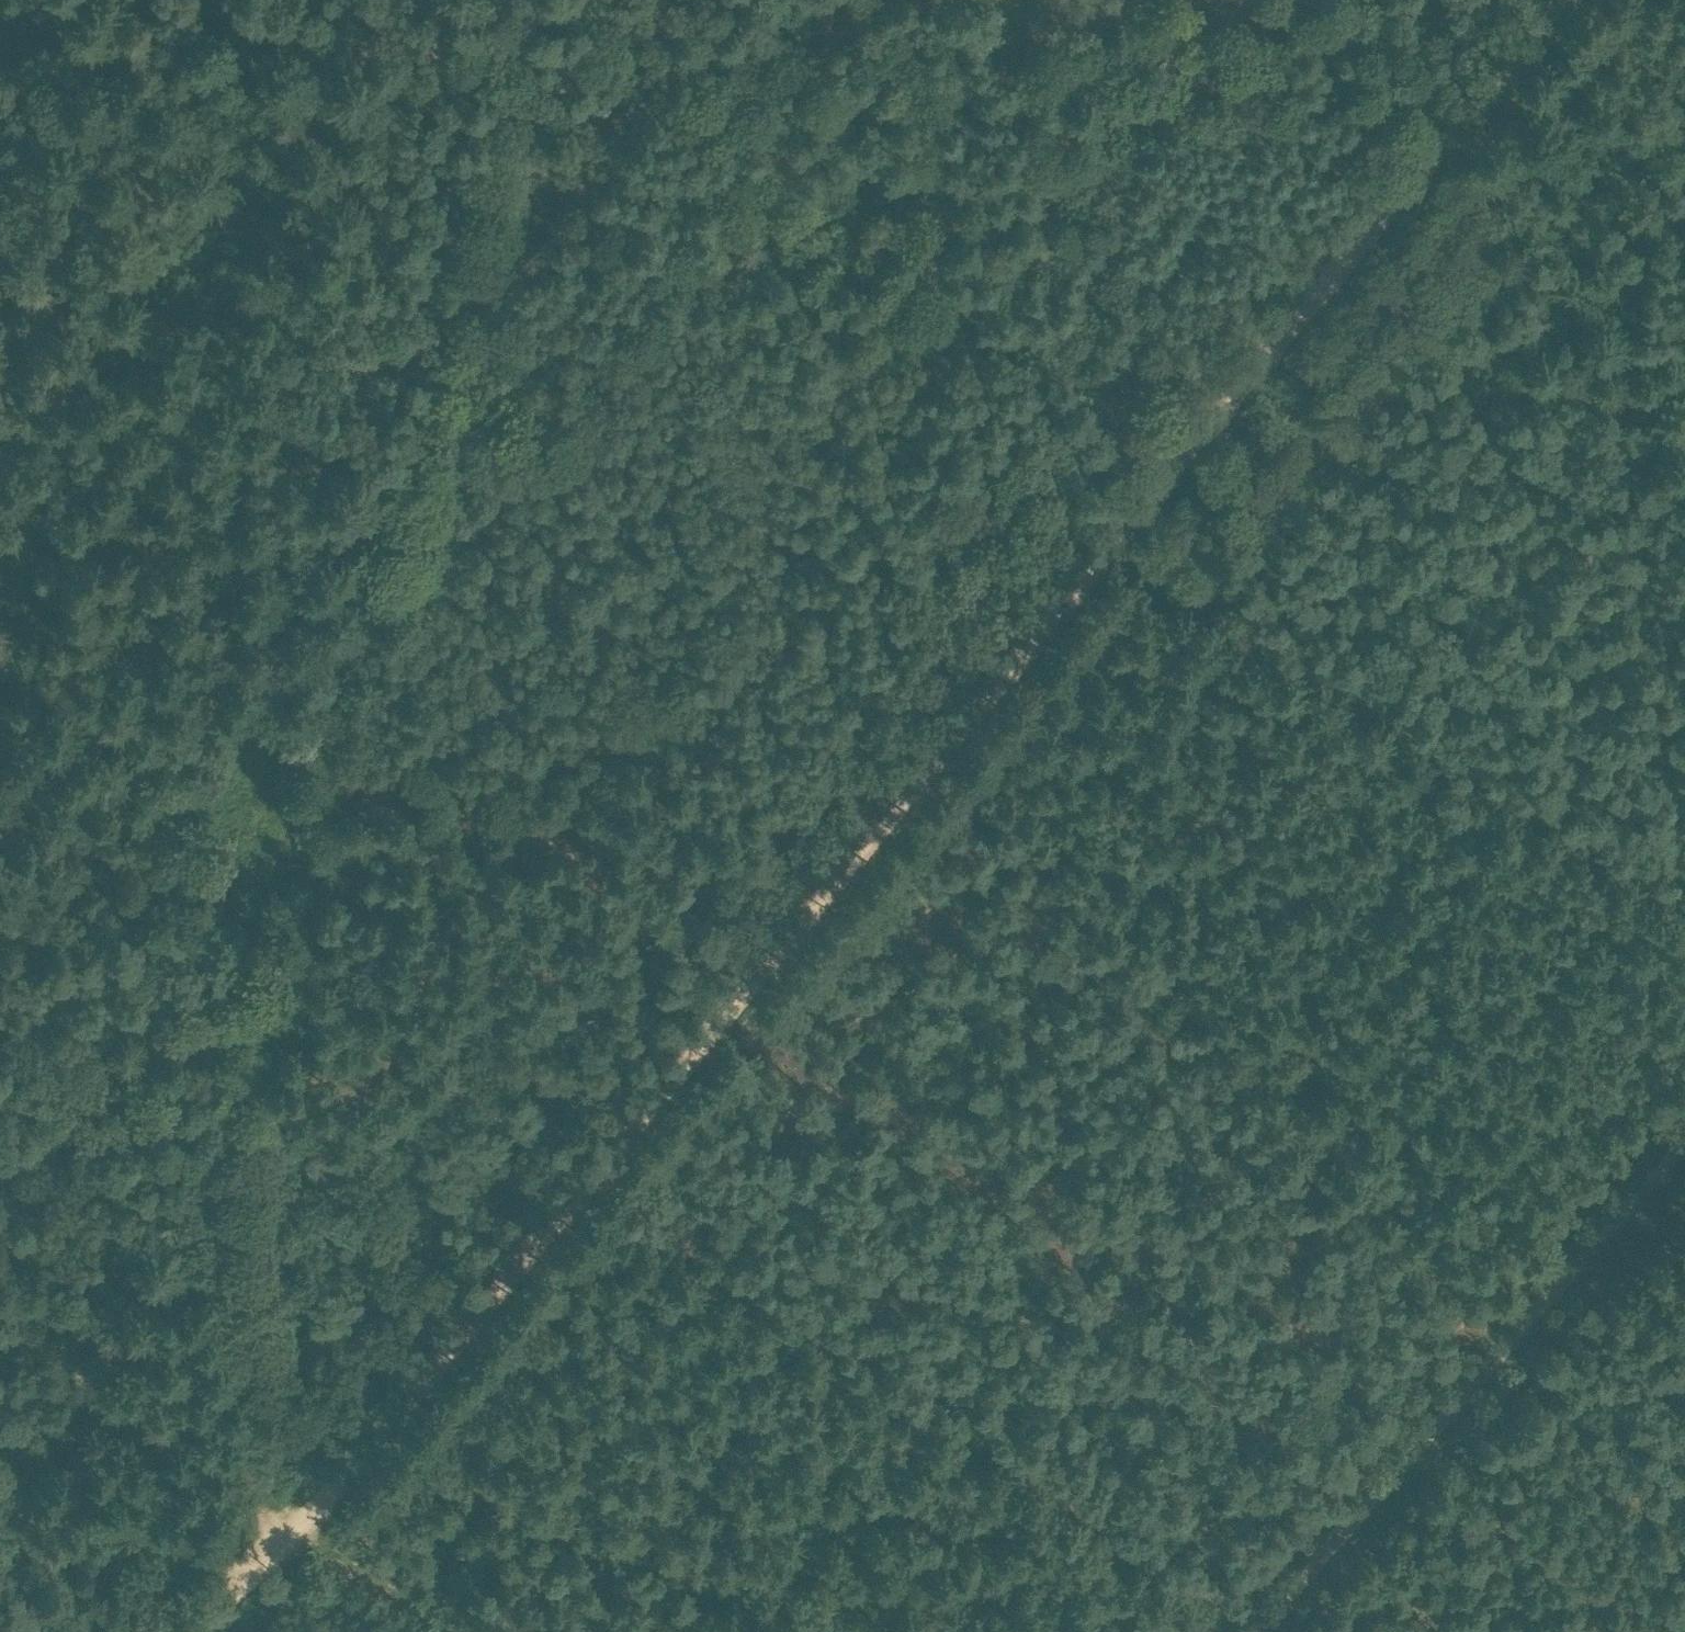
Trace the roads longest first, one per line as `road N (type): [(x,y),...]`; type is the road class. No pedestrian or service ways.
road 1 (track): [(183,1631),(318,1500),(387,1419),(1473,109)]
road 2 (track): [(483,1631),(298,1516)]
road 3 (track): [(1306,0),(1422,166)]
road 4 (track): [(1473,109),(1562,0)]

